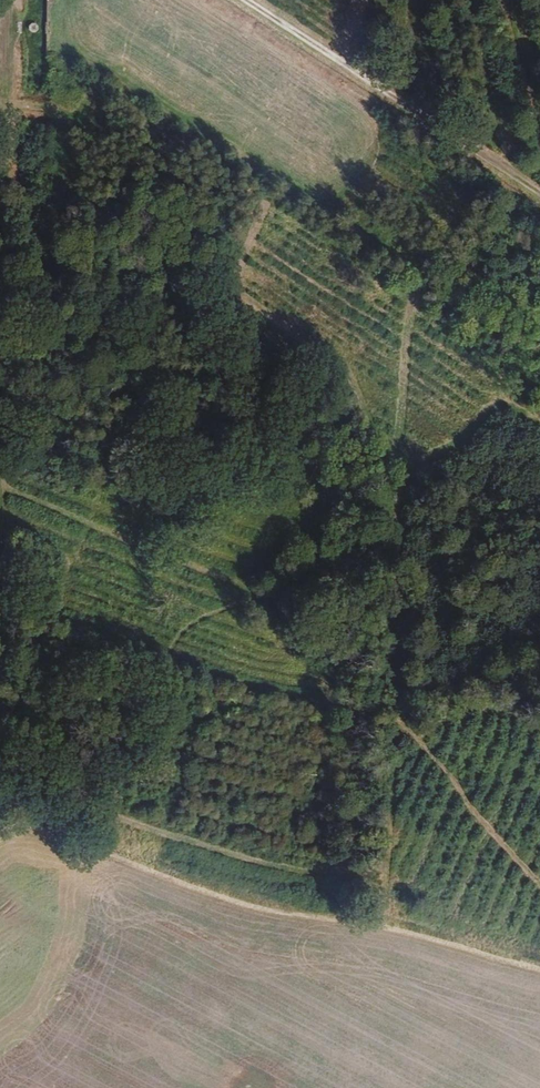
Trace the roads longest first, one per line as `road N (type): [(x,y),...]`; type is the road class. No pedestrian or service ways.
road 1 (track): [(7,0),(0,583)]
road 2 (track): [(539,956),(29,832)]
road 3 (track): [(244,0),(539,195)]

